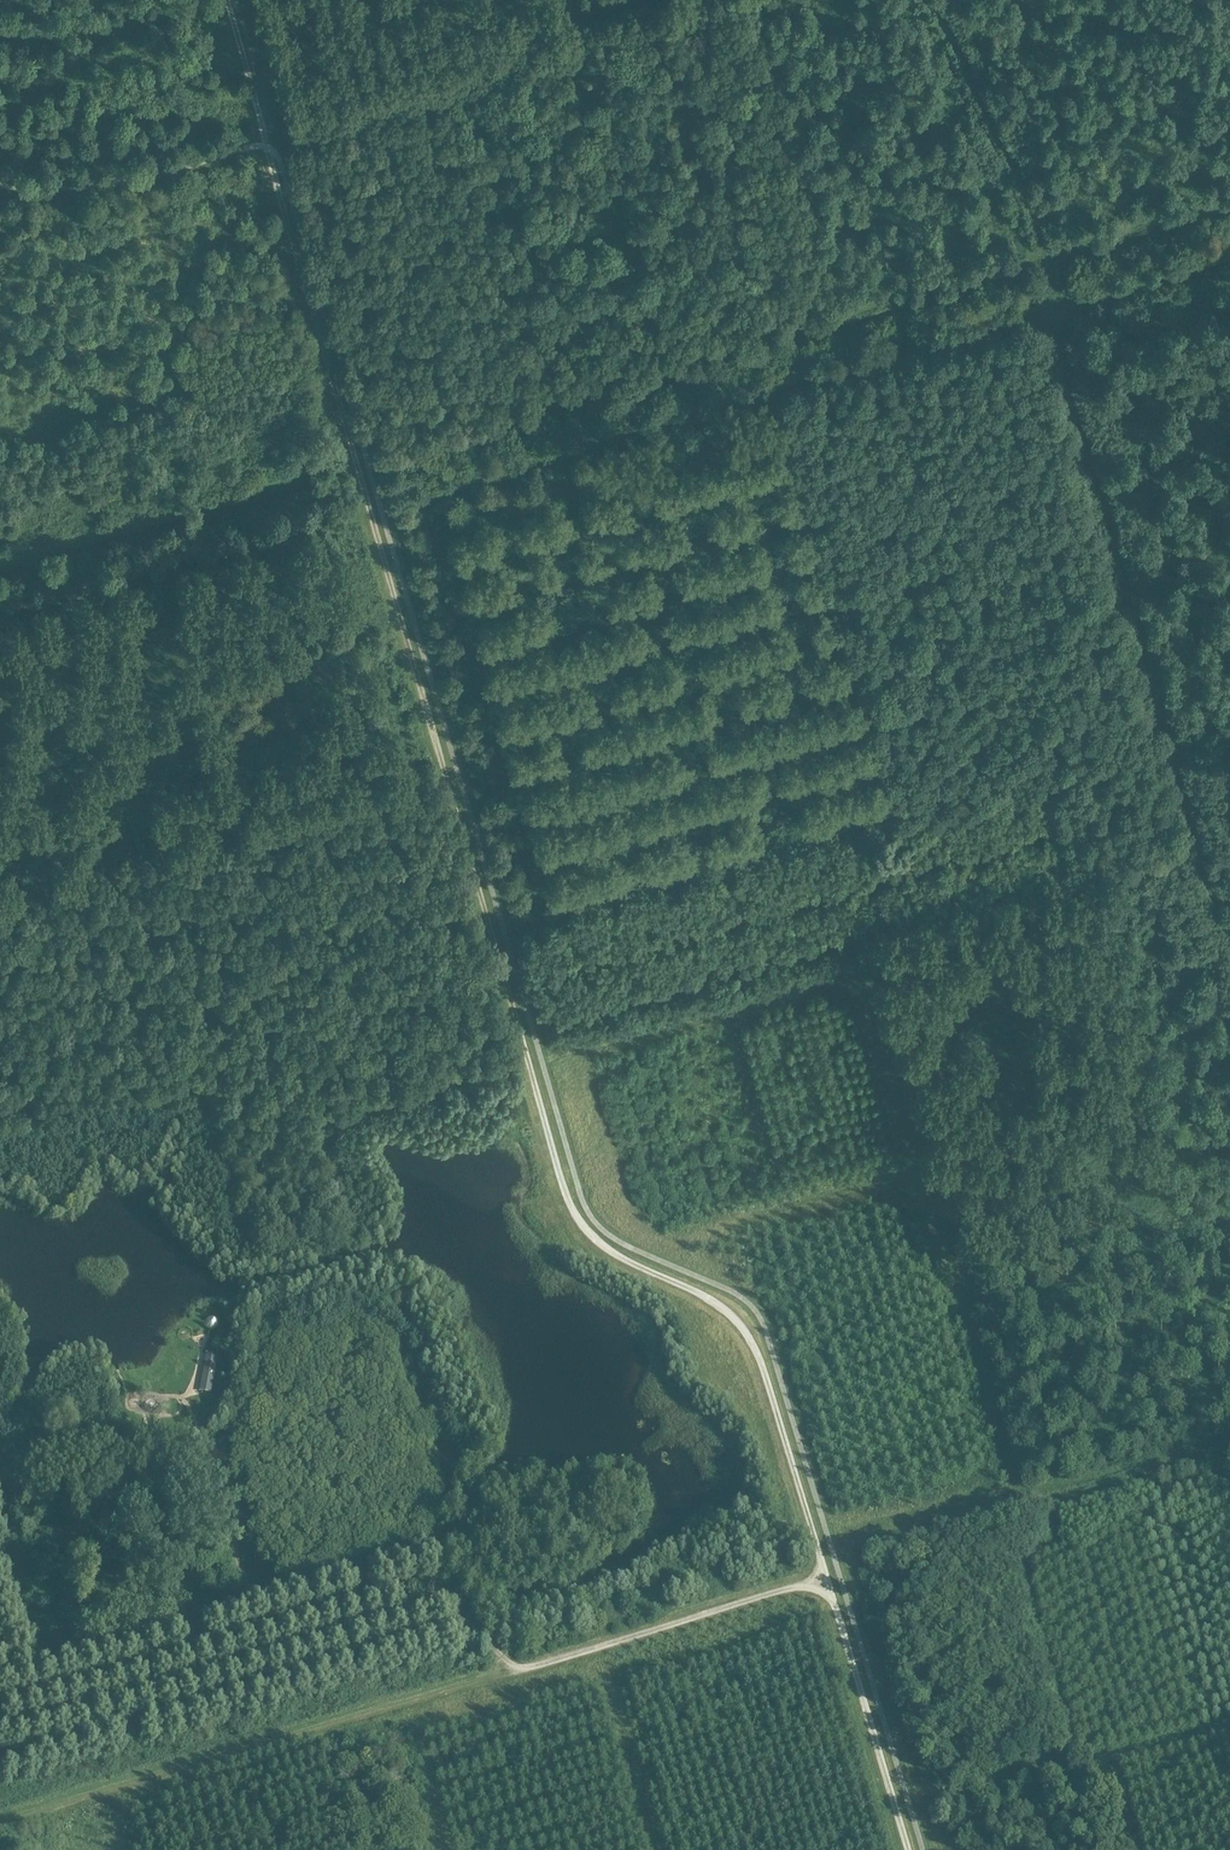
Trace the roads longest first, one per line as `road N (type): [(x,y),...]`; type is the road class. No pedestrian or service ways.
road 1 (track): [(829,1576),(760,1352),(737,1311),(656,1275),(585,1230),(561,1173),(224,0)]
road 2 (track): [(910,1849),(829,1576)]

